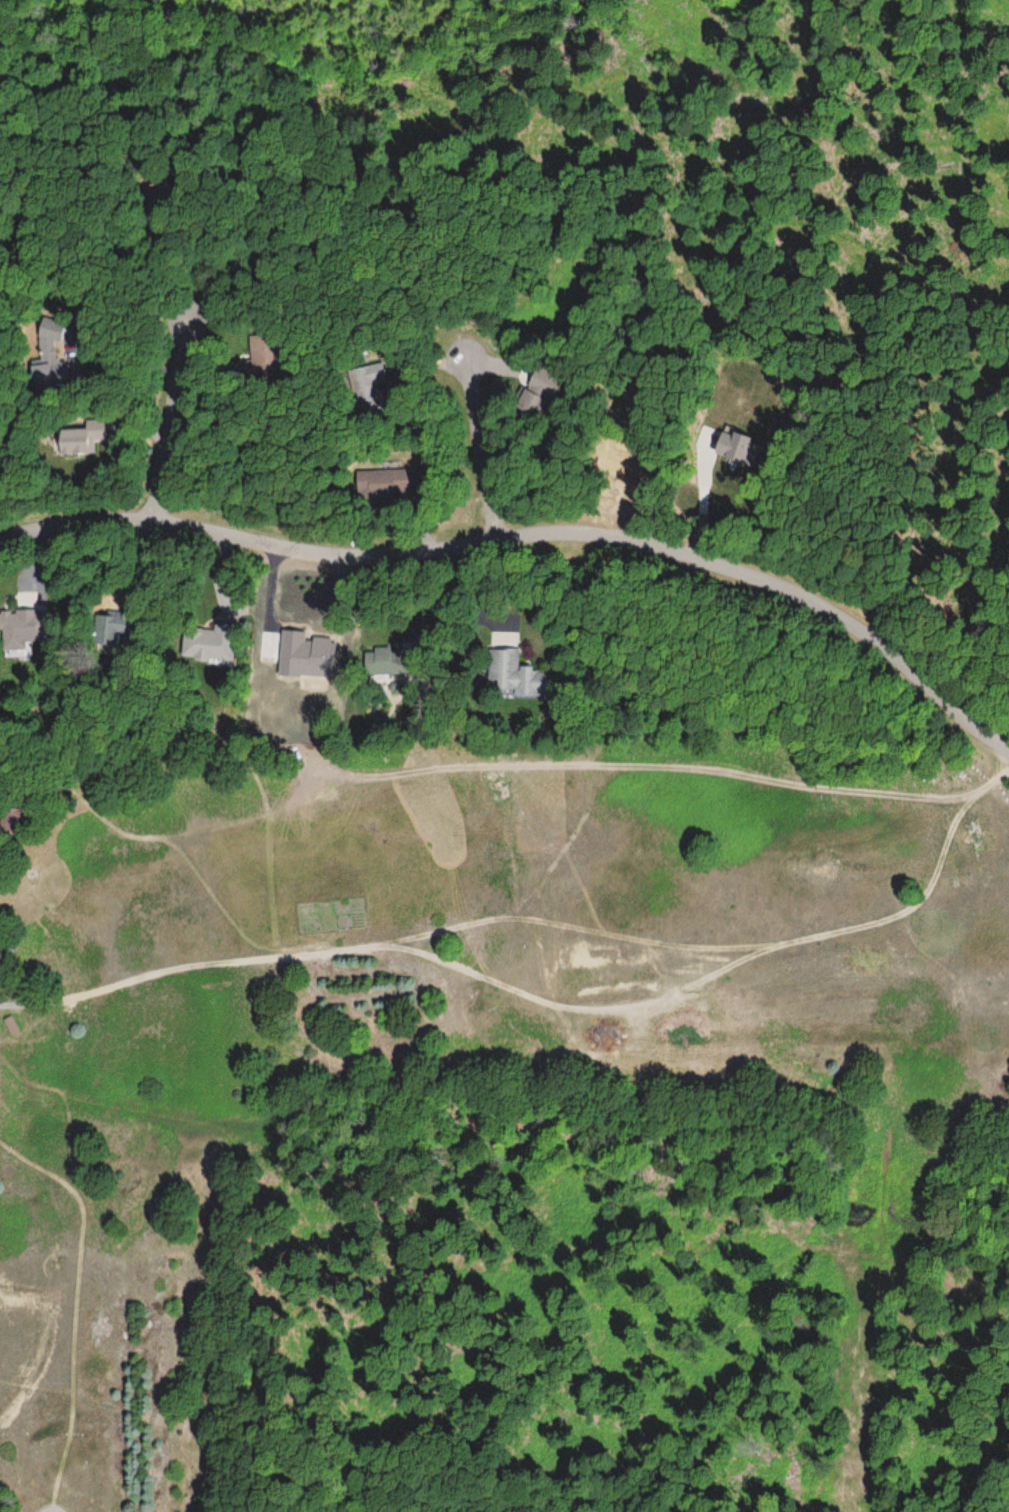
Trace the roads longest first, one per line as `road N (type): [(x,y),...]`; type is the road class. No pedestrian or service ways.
road 1 (residential): [(1008,743),(872,638),(709,560),(585,532),(493,533),(344,553),(140,523),(0,533)]
road 2 (residential): [(140,523),(192,330)]
road 3 (residential): [(493,533),(469,356)]

